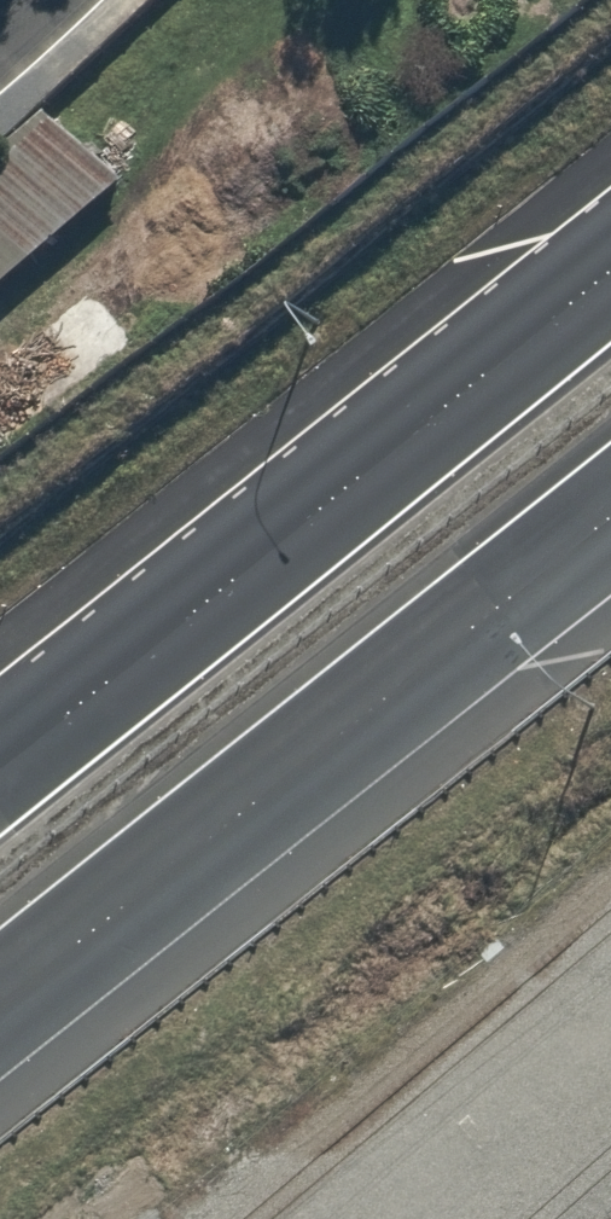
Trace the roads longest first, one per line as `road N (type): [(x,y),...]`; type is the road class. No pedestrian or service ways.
road 1 (trunk): [(0,751),(610,262)]
road 2 (trunk): [(610,515),(0,1004)]
road 3 (trunk): [(0,732),(610,259)]

